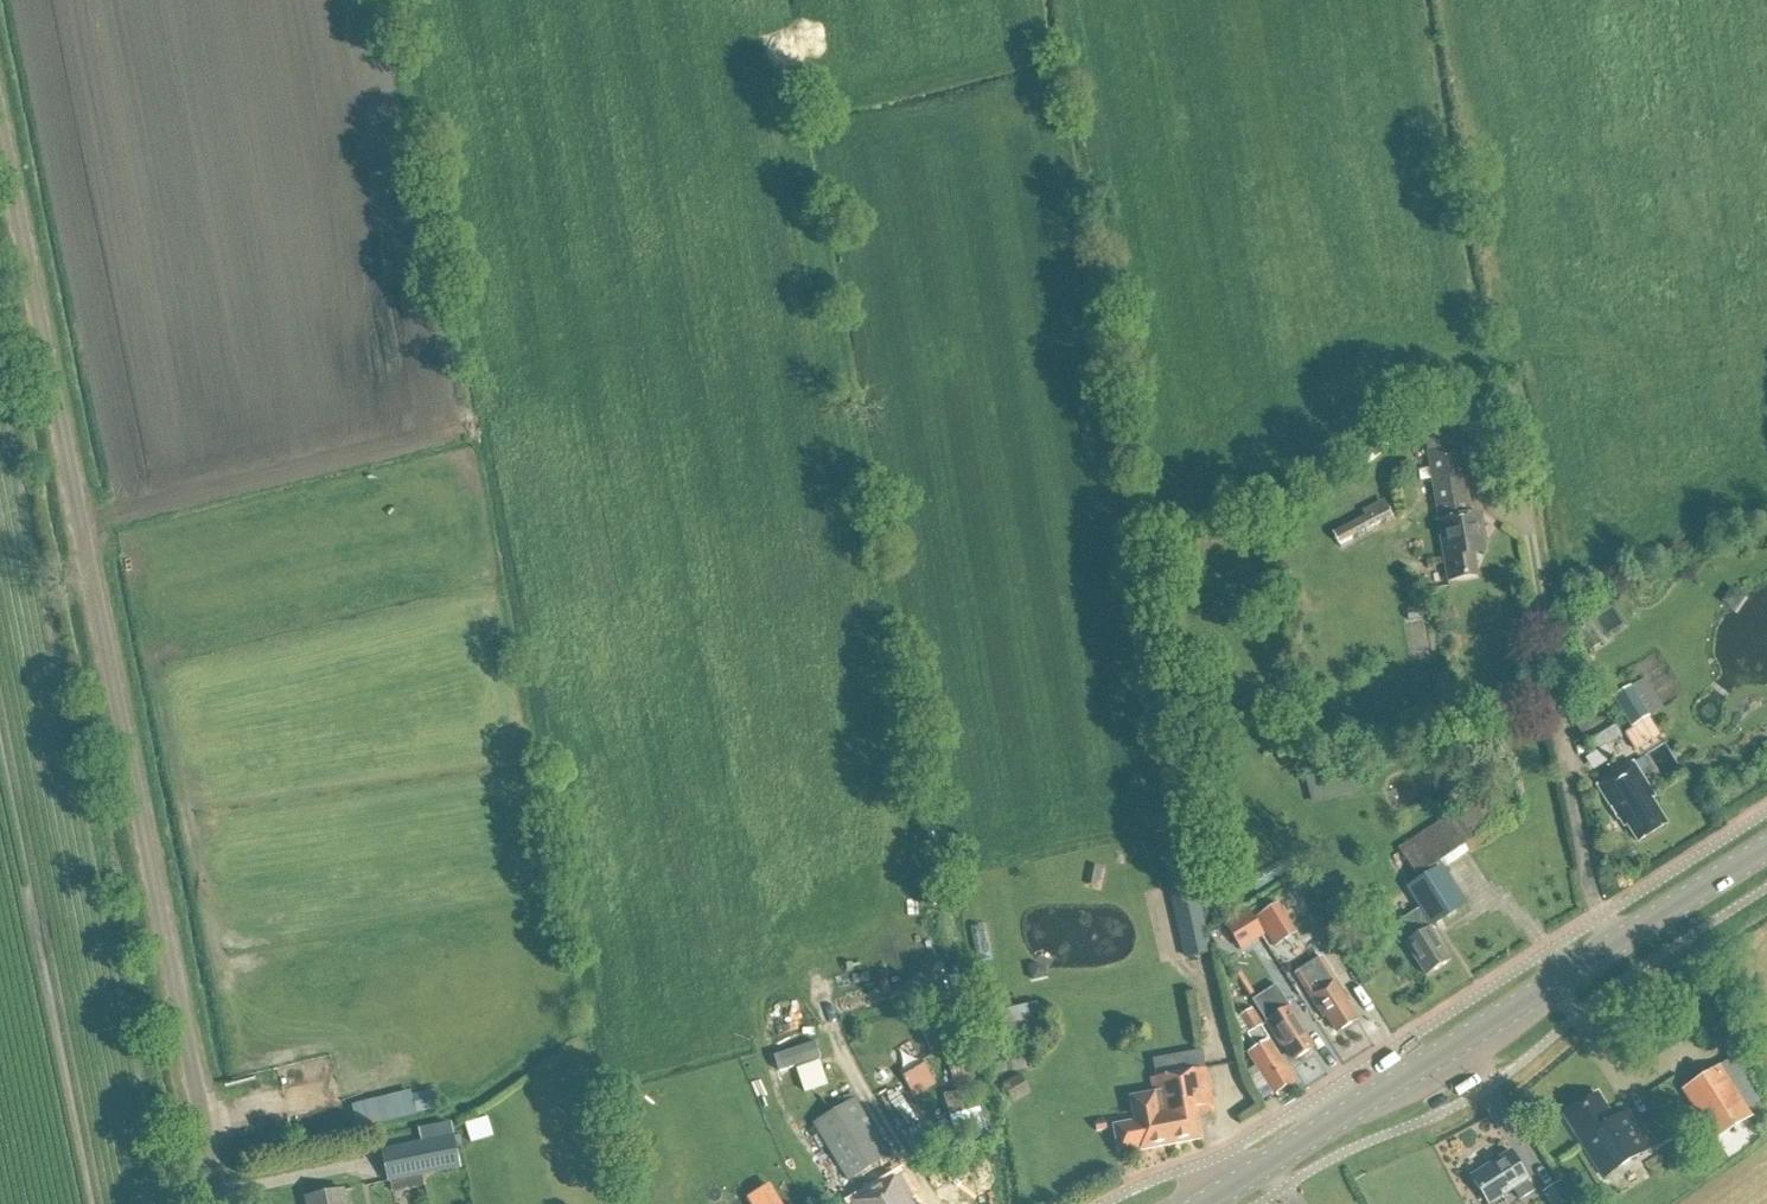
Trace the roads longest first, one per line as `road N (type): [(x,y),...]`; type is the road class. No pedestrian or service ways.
road 1 (unclassified): [(222,1203),(0,119)]
road 2 (primary): [(1207,1203),(1766,850)]
road 3 (track): [(1620,943),(1592,903),(1529,527),(1506,512)]

